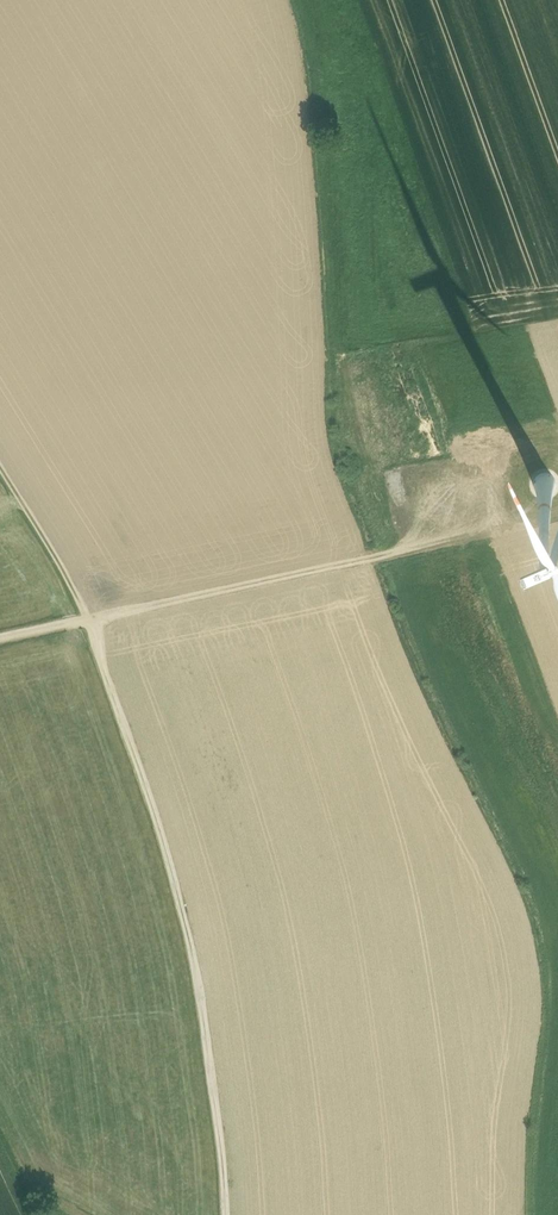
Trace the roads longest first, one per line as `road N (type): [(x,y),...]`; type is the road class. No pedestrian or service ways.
road 1 (track): [(226,1214),(205,993),(171,841),(65,557),(0,449)]
road 2 (track): [(0,639),(475,529)]

